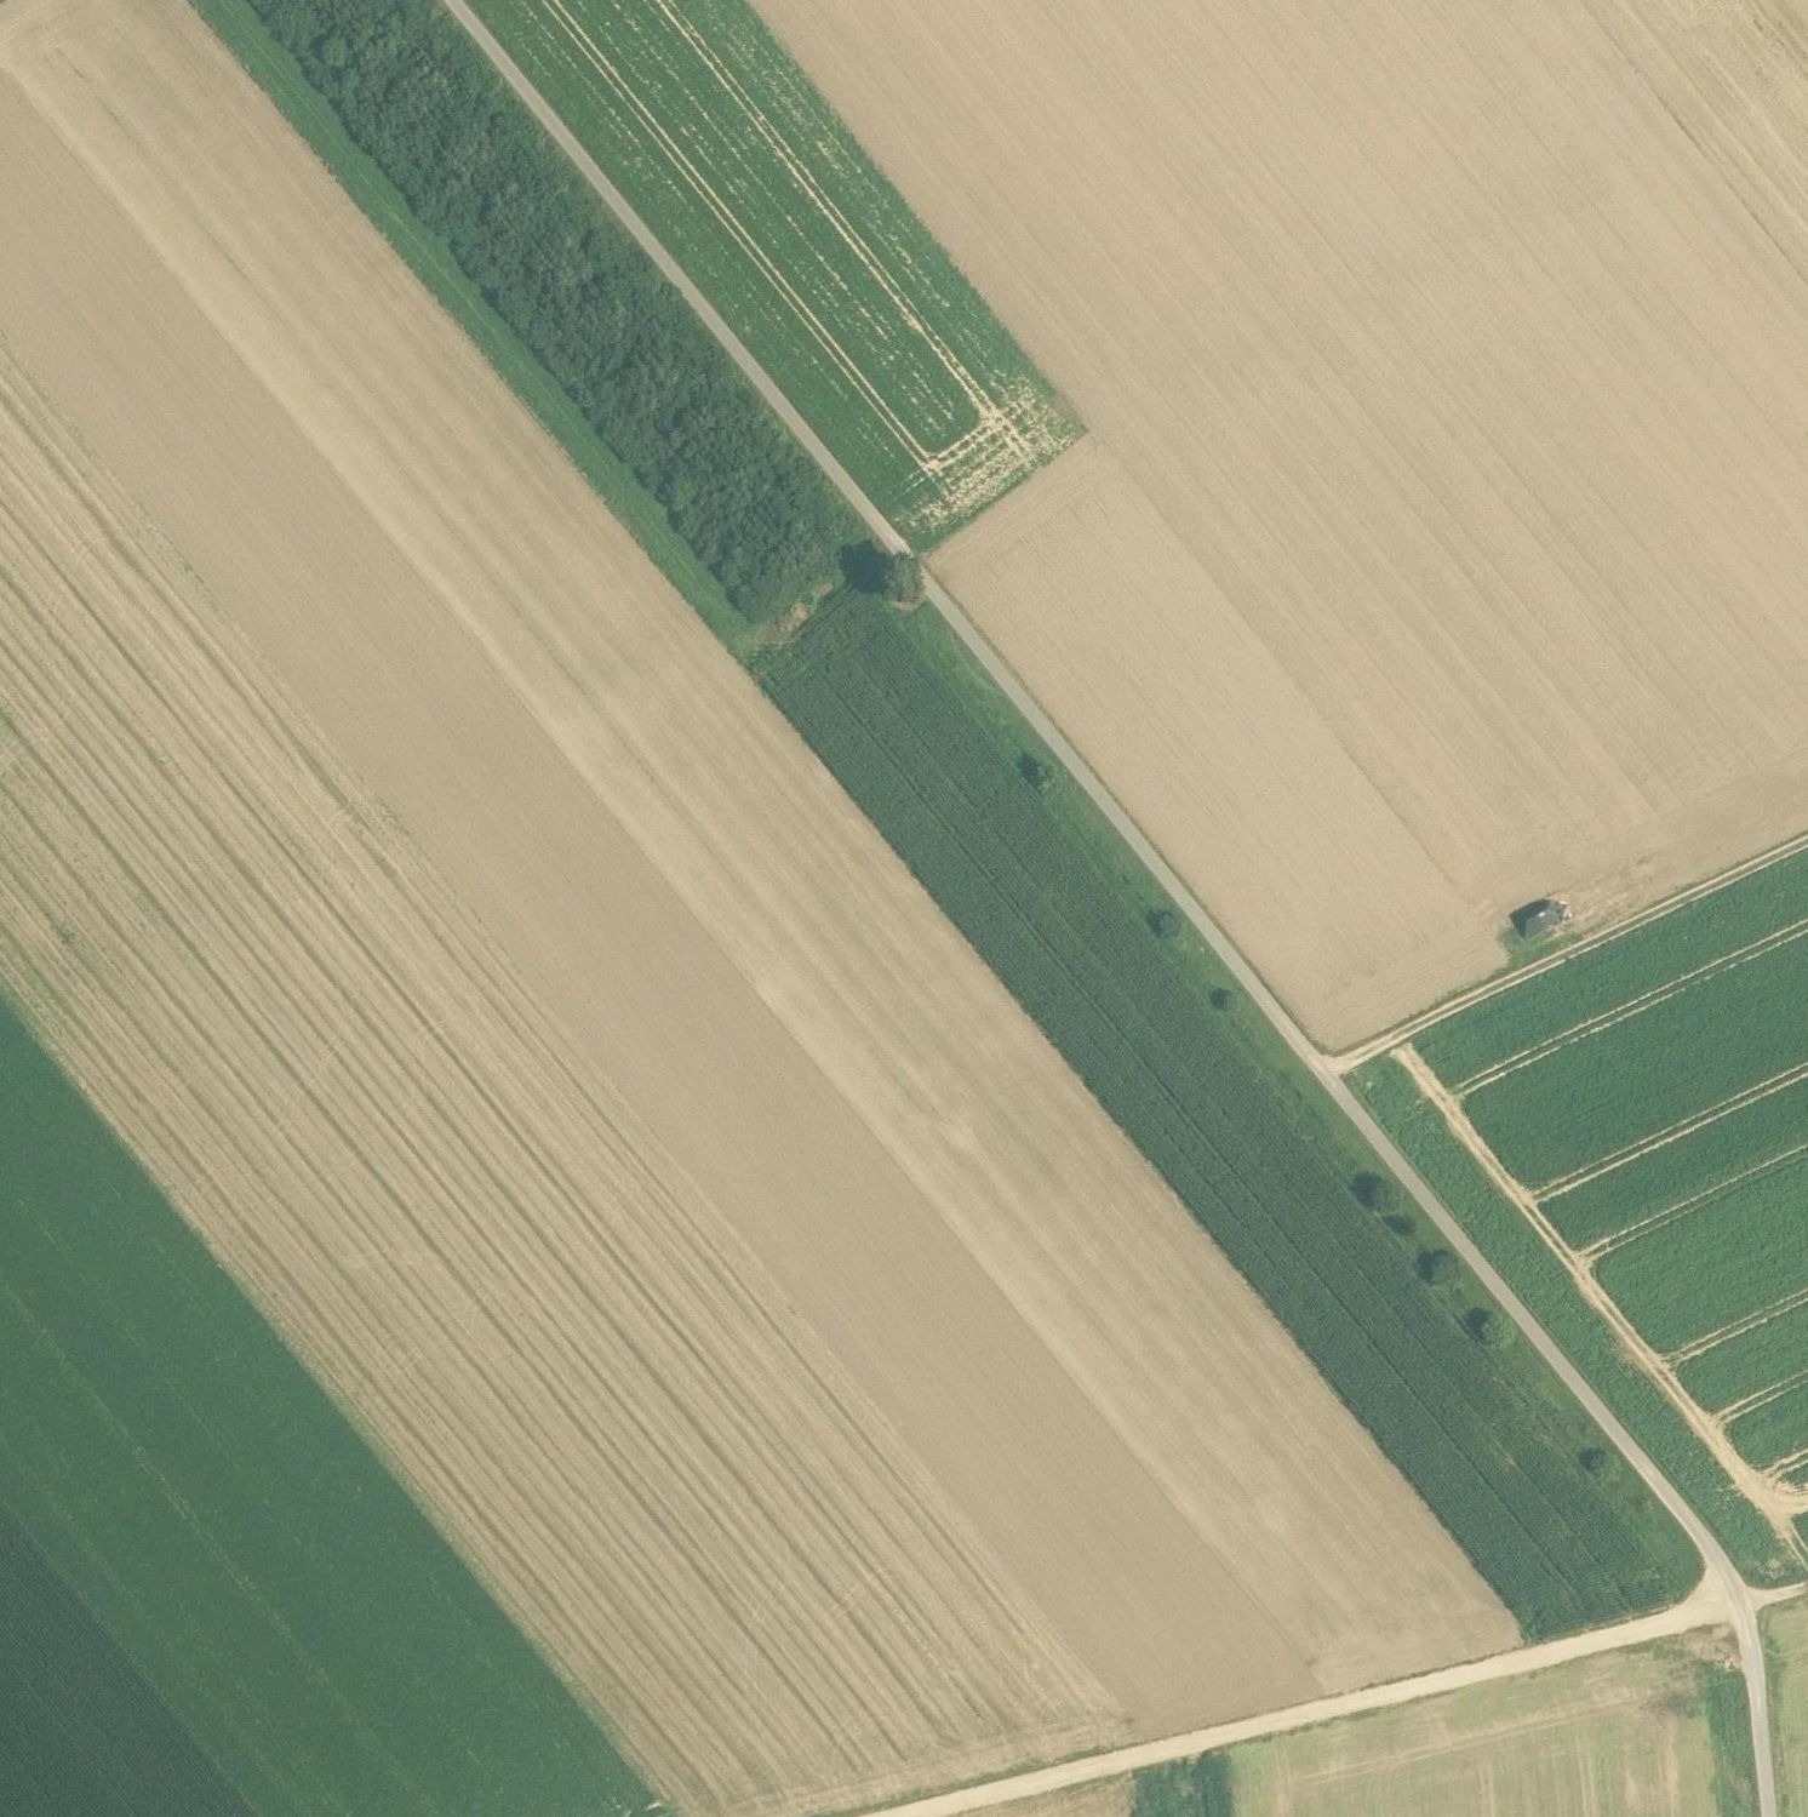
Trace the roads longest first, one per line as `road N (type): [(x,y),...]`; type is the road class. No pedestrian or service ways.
road 1 (track): [(456,0),(1499,1286),(1711,1554),(1739,1606)]
road 2 (track): [(898,1816),(1739,1606)]
road 3 (track): [(1324,1074),(1807,847)]
road 4 (track): [(1769,1816),(1739,1606)]

